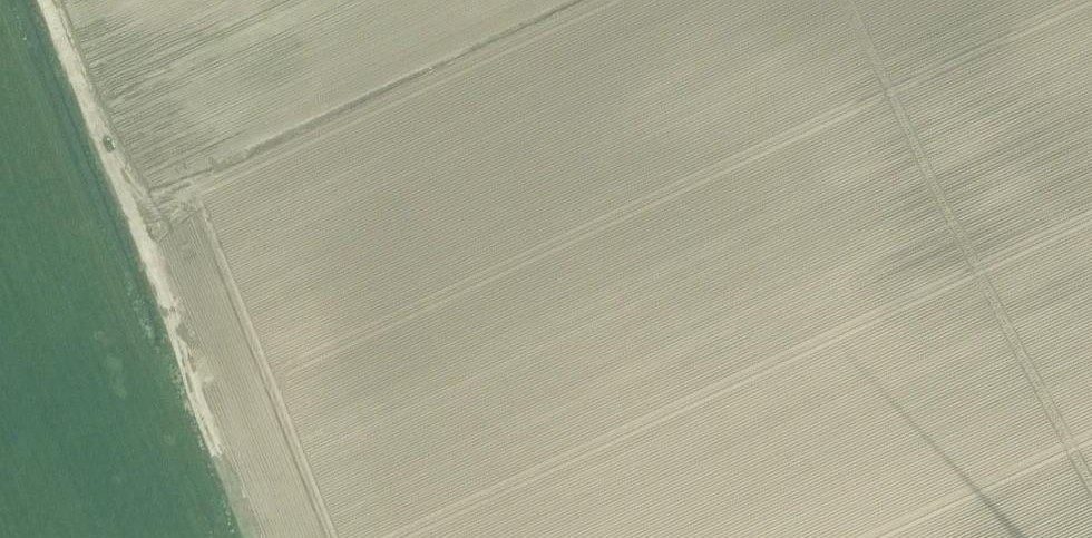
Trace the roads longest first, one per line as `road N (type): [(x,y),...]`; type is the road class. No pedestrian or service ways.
road 1 (track): [(256,537),(40,0)]

